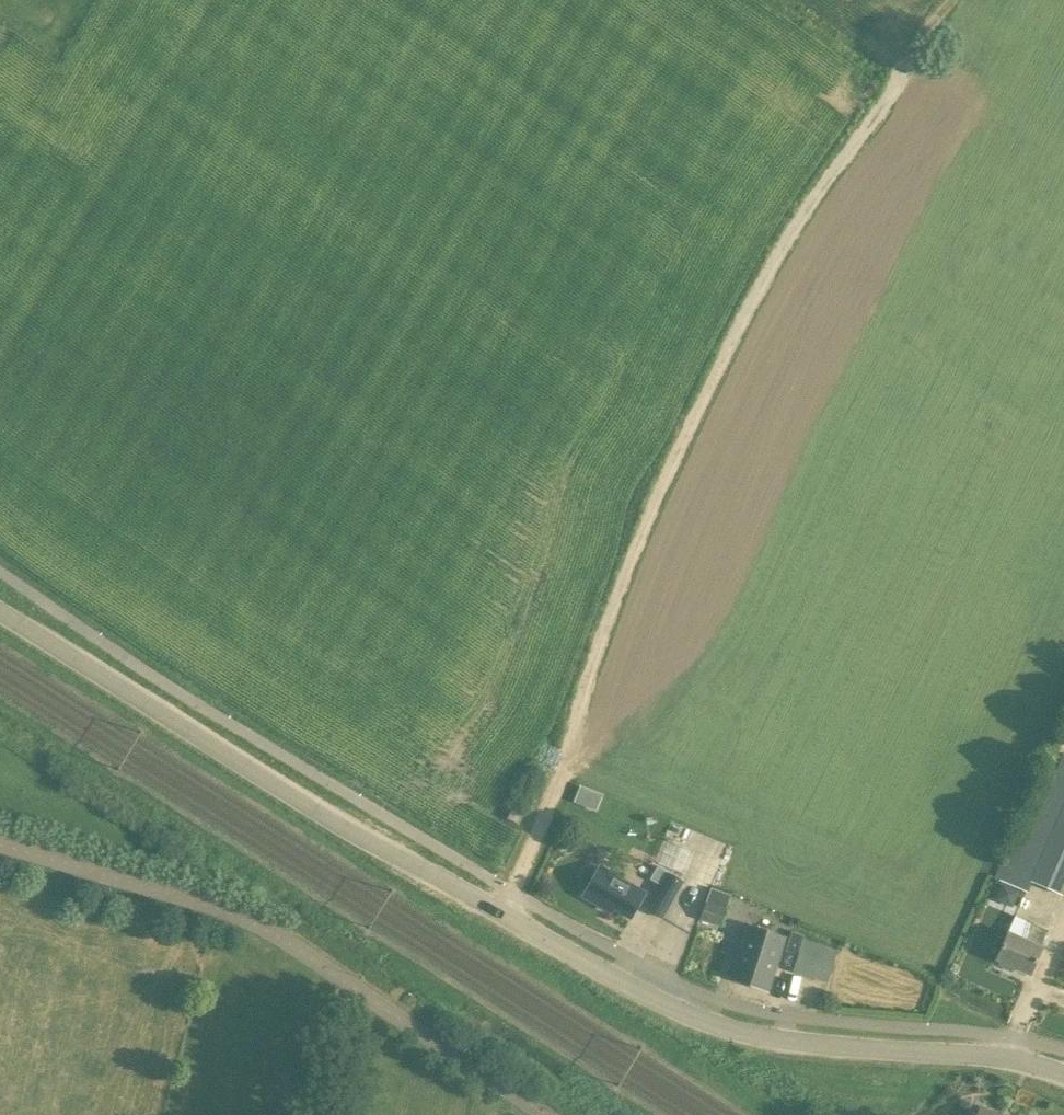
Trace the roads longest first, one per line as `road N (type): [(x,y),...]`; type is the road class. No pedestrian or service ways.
road 1 (unclassified): [(1063,1075),(973,1055),(759,1037),(666,1006),(326,819),(0,613)]
road 2 (track): [(504,918),(637,538),(768,266),(958,0)]
road 3 (unclassified): [(547,1114),(261,928),(0,844)]

